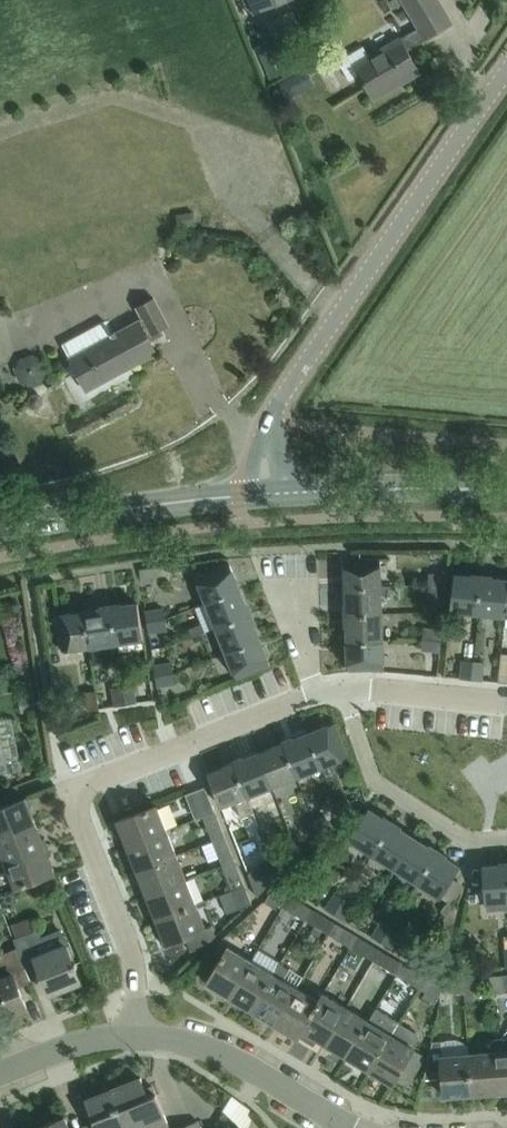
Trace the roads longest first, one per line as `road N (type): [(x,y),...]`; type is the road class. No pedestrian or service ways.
road 1 (residential): [(141,1031),(126,950),(84,835),(85,785),(318,696)]
road 2 (unclassified): [(270,418),(506,72)]
road 3 (residential): [(348,690),(376,782),(469,845),(506,840)]
road 4 (secondary): [(0,528),(238,495)]
road 5 (secondary): [(289,492),(506,490)]
road 6 (residential): [(141,1031),(204,1052),(326,1127)]
road 7 (residential): [(348,690),(506,702)]
road 8 (residential): [(0,1074),(141,1031)]
road 9 (residential): [(318,696),(295,556)]

